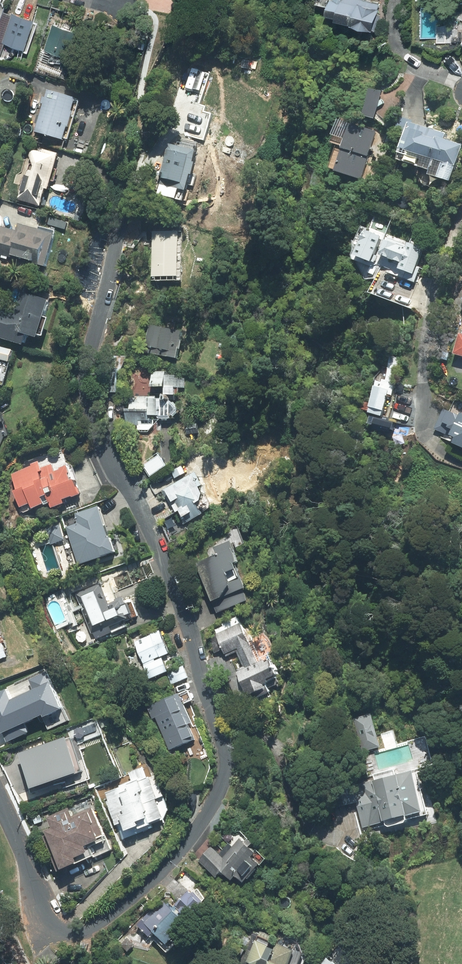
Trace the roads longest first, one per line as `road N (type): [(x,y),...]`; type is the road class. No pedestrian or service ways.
road 1 (residential): [(131,187),(89,356),(91,399),(176,595),(228,766),(214,803),(150,880),(96,924),(72,933),(51,924)]
road 2 (residential): [(51,924),(0,800)]

